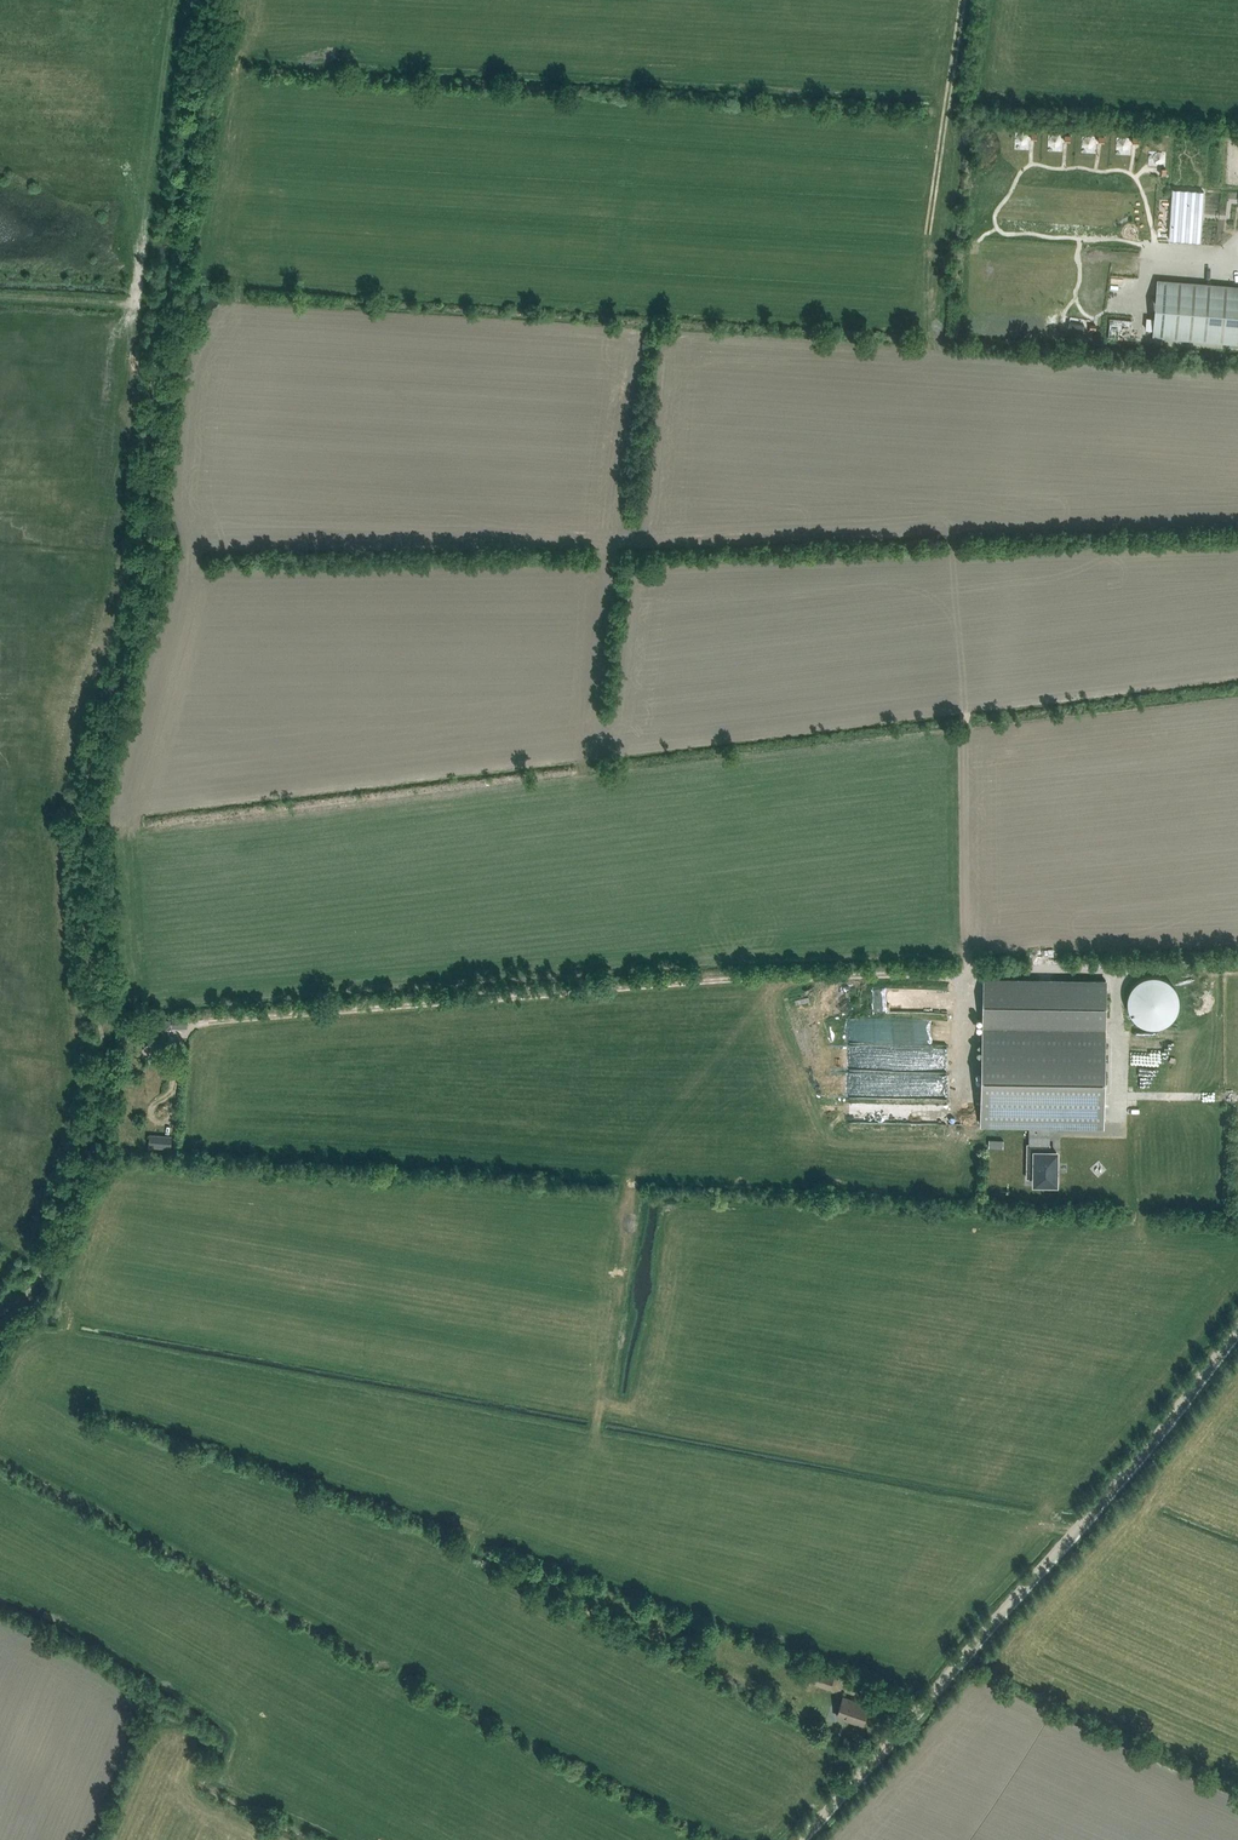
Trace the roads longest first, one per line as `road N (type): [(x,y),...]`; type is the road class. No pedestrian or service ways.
road 1 (track): [(0,1313),(78,1135),(90,1088),(92,1004),(79,884),(85,810),(152,552),(211,0)]
road 2 (track): [(801,1839),(1237,1331)]

